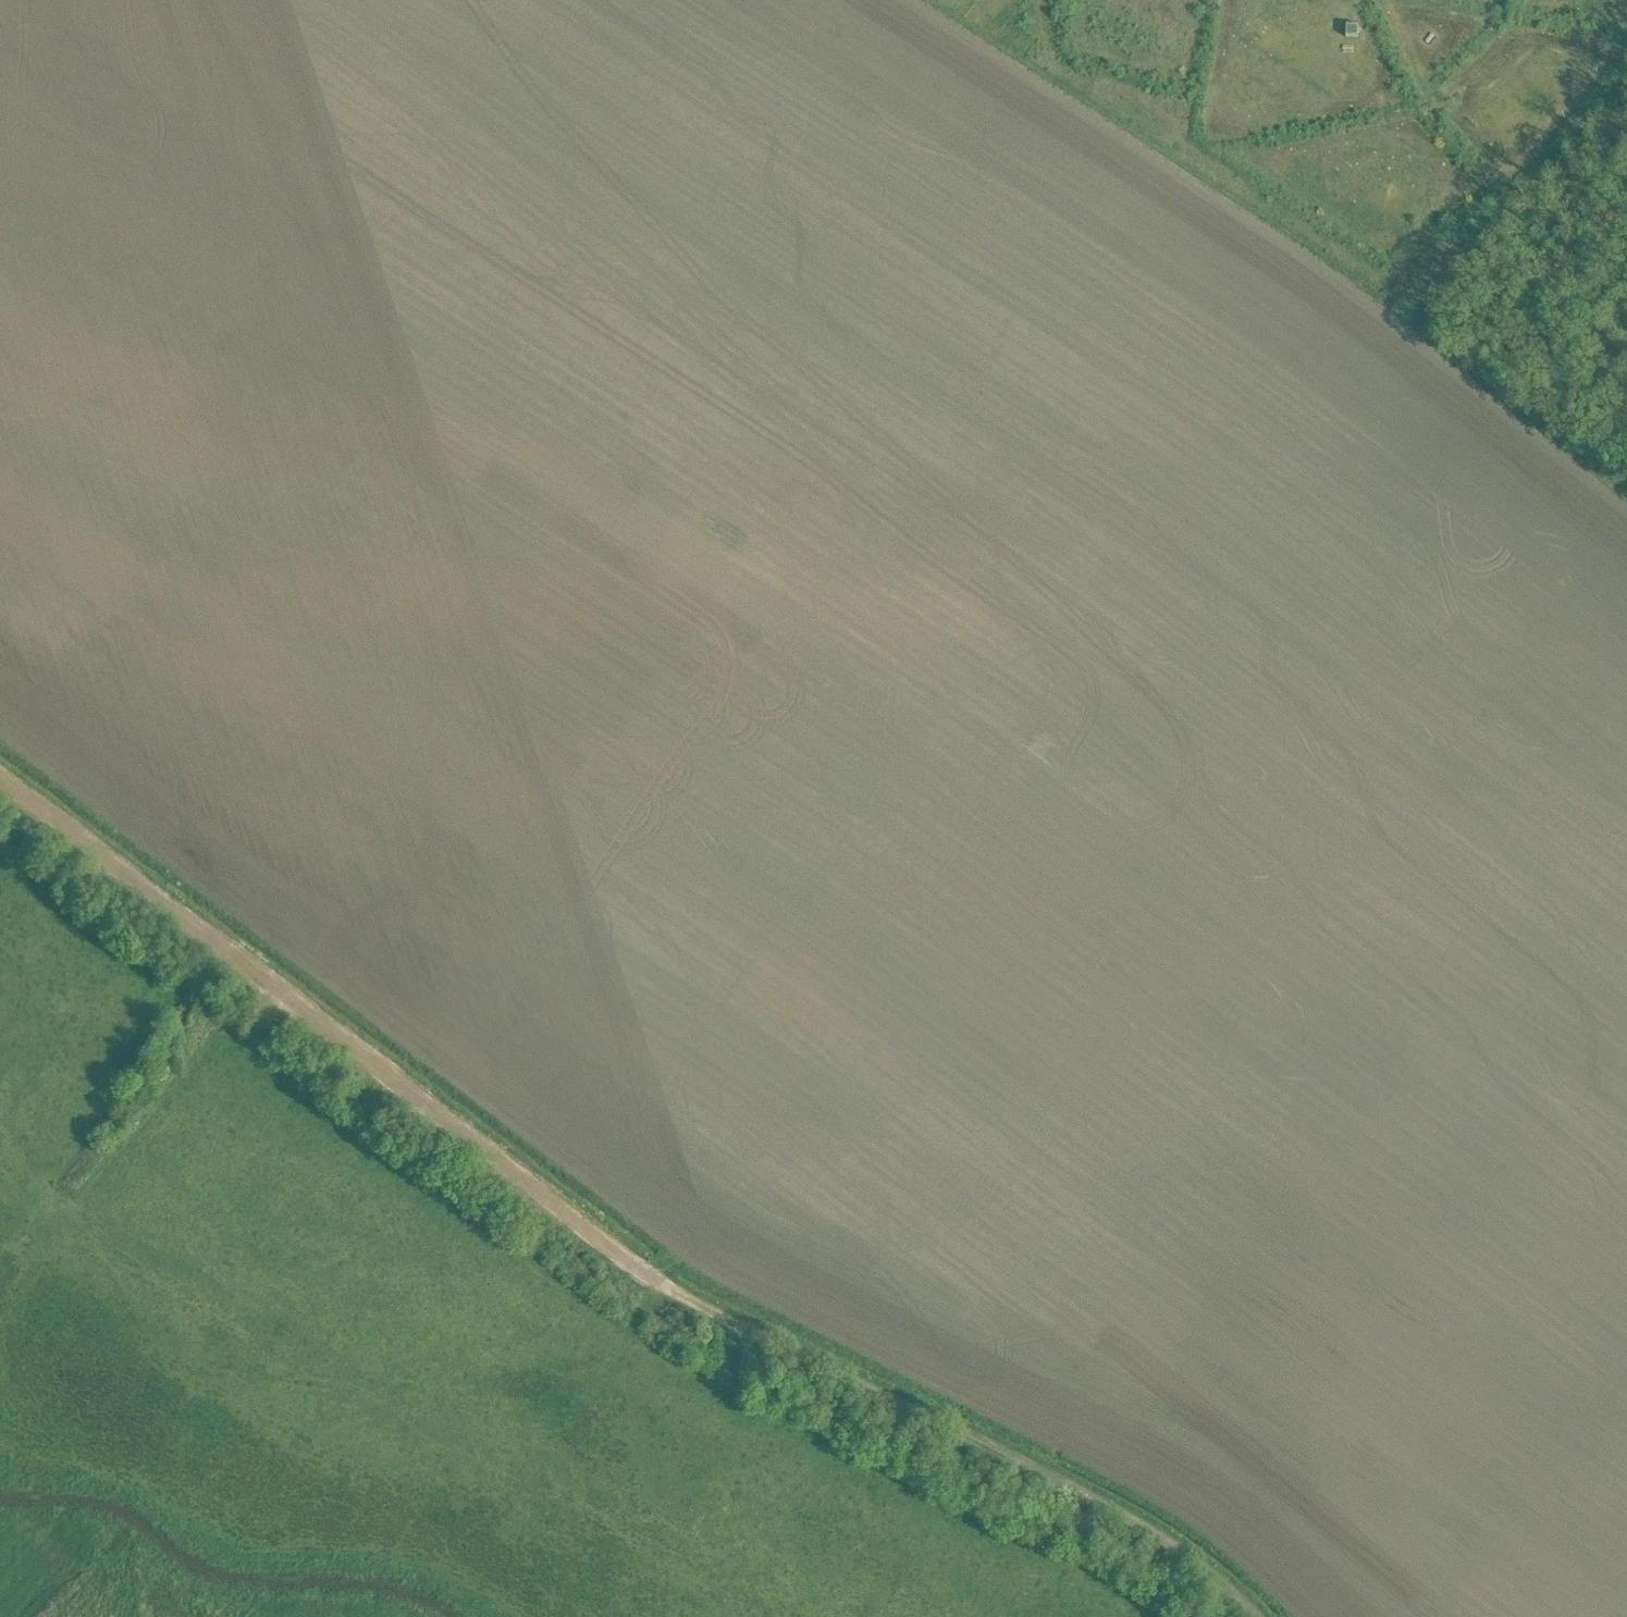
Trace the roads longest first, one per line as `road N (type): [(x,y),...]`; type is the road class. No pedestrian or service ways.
road 1 (track): [(0,786),(634,1267),(1147,1527),(1198,1561),(1256,1616)]

